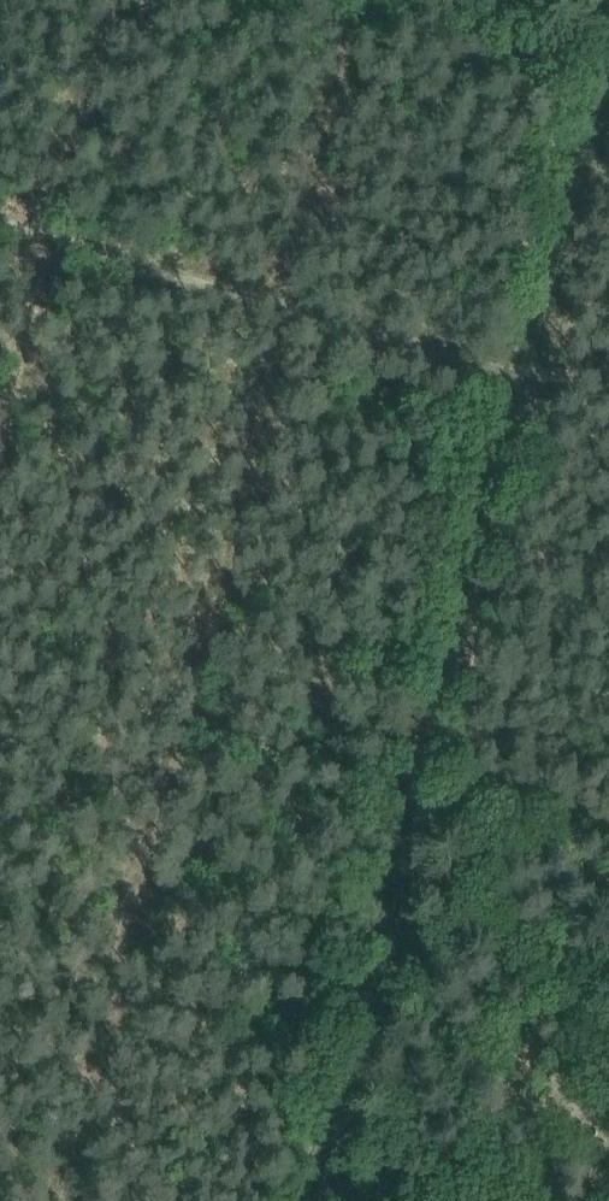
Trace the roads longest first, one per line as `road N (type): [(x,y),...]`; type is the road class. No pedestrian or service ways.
road 1 (track): [(310,1200),(523,373)]
road 2 (track): [(523,373),(0,204)]
road 3 (track): [(523,373),(608,30)]
road 4 (track): [(371,968),(545,958),(608,963)]

